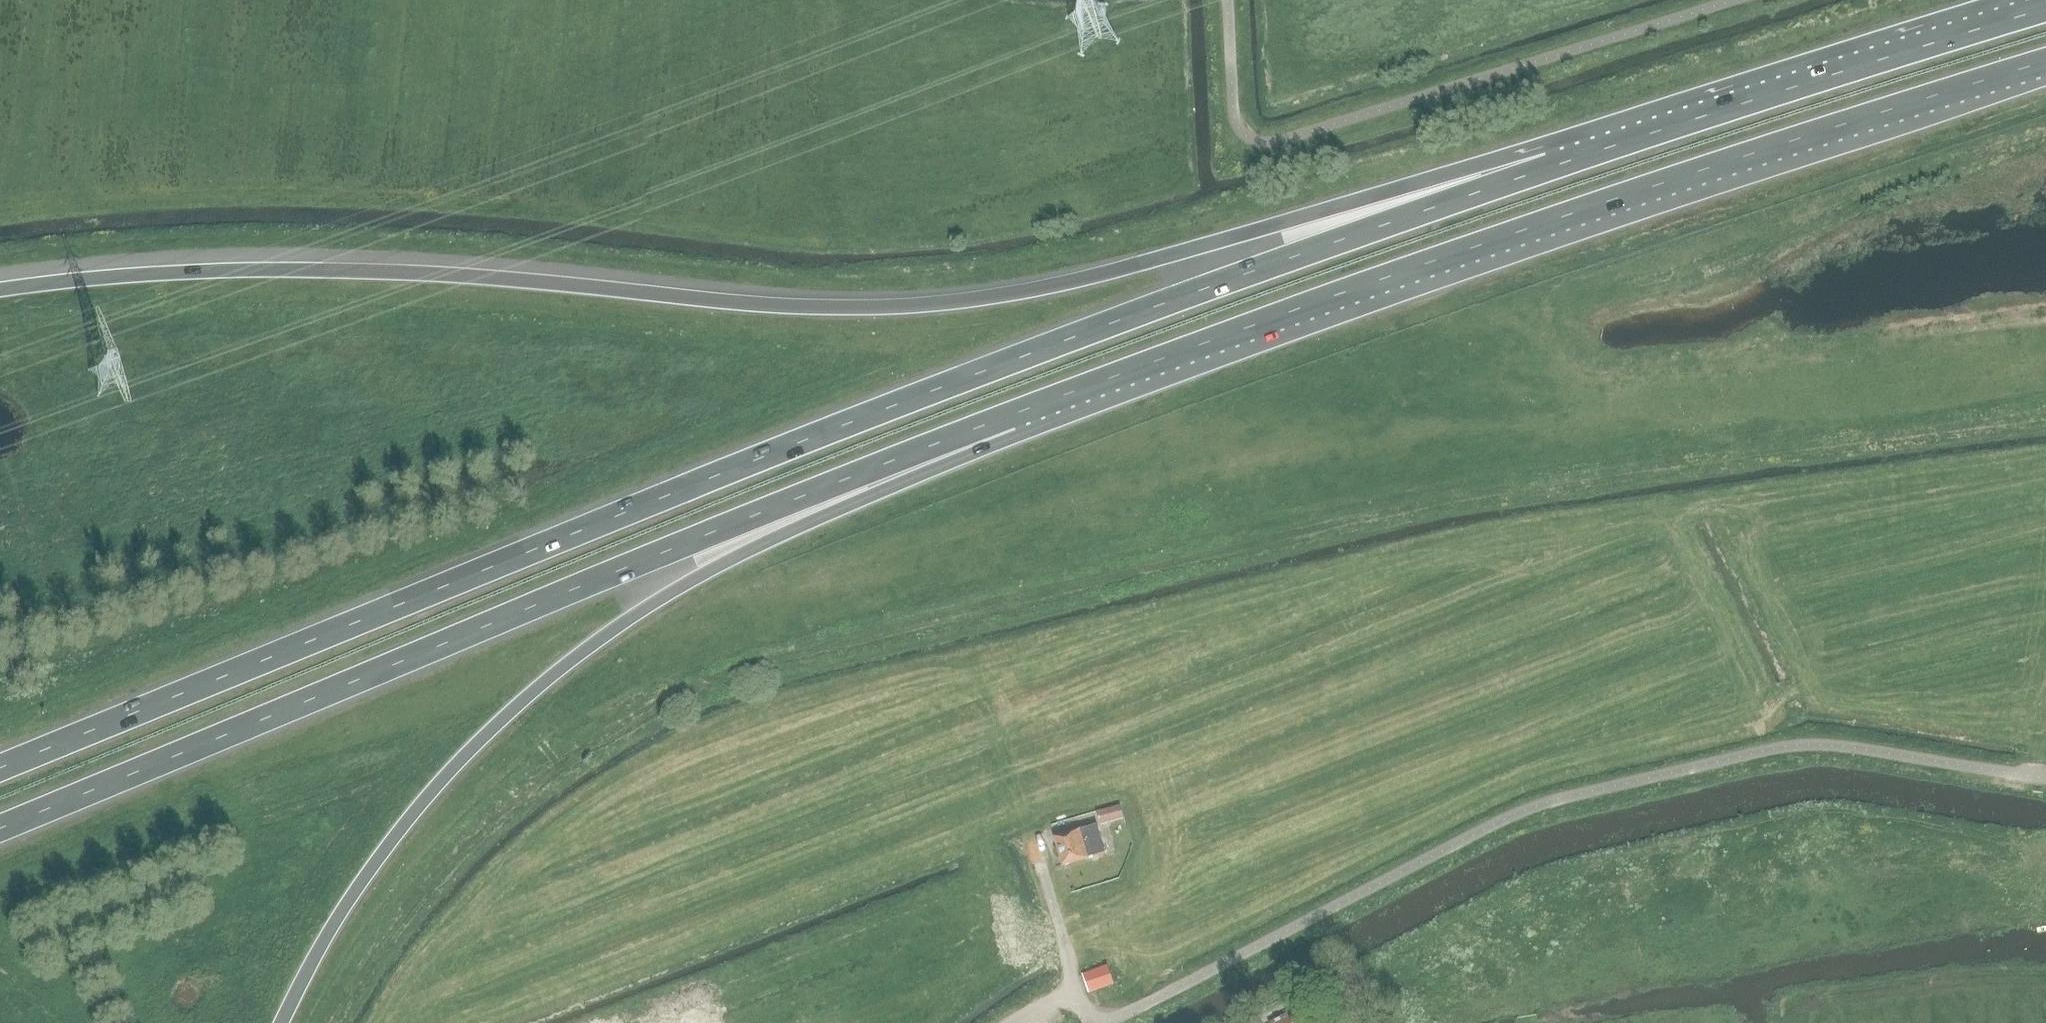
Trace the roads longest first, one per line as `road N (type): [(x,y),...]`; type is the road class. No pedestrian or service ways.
road 1 (trunk): [(1671,127),(1065,338),(0,769)]
road 2 (trunk): [(1671,127),(1541,146),(1127,268),(979,299),(820,306),(418,272),(220,270),(0,290)]
road 3 (trunk): [(1011,415),(1393,275),(2045,63)]
road 4 (trunk): [(0,828),(1011,415)]
road 5 (trunk): [(282,1022),(357,887),(406,823),(450,768),(570,660),(689,582),(902,482),(1011,415)]
road 6 (trunk): [(2045,10),(1671,127)]

